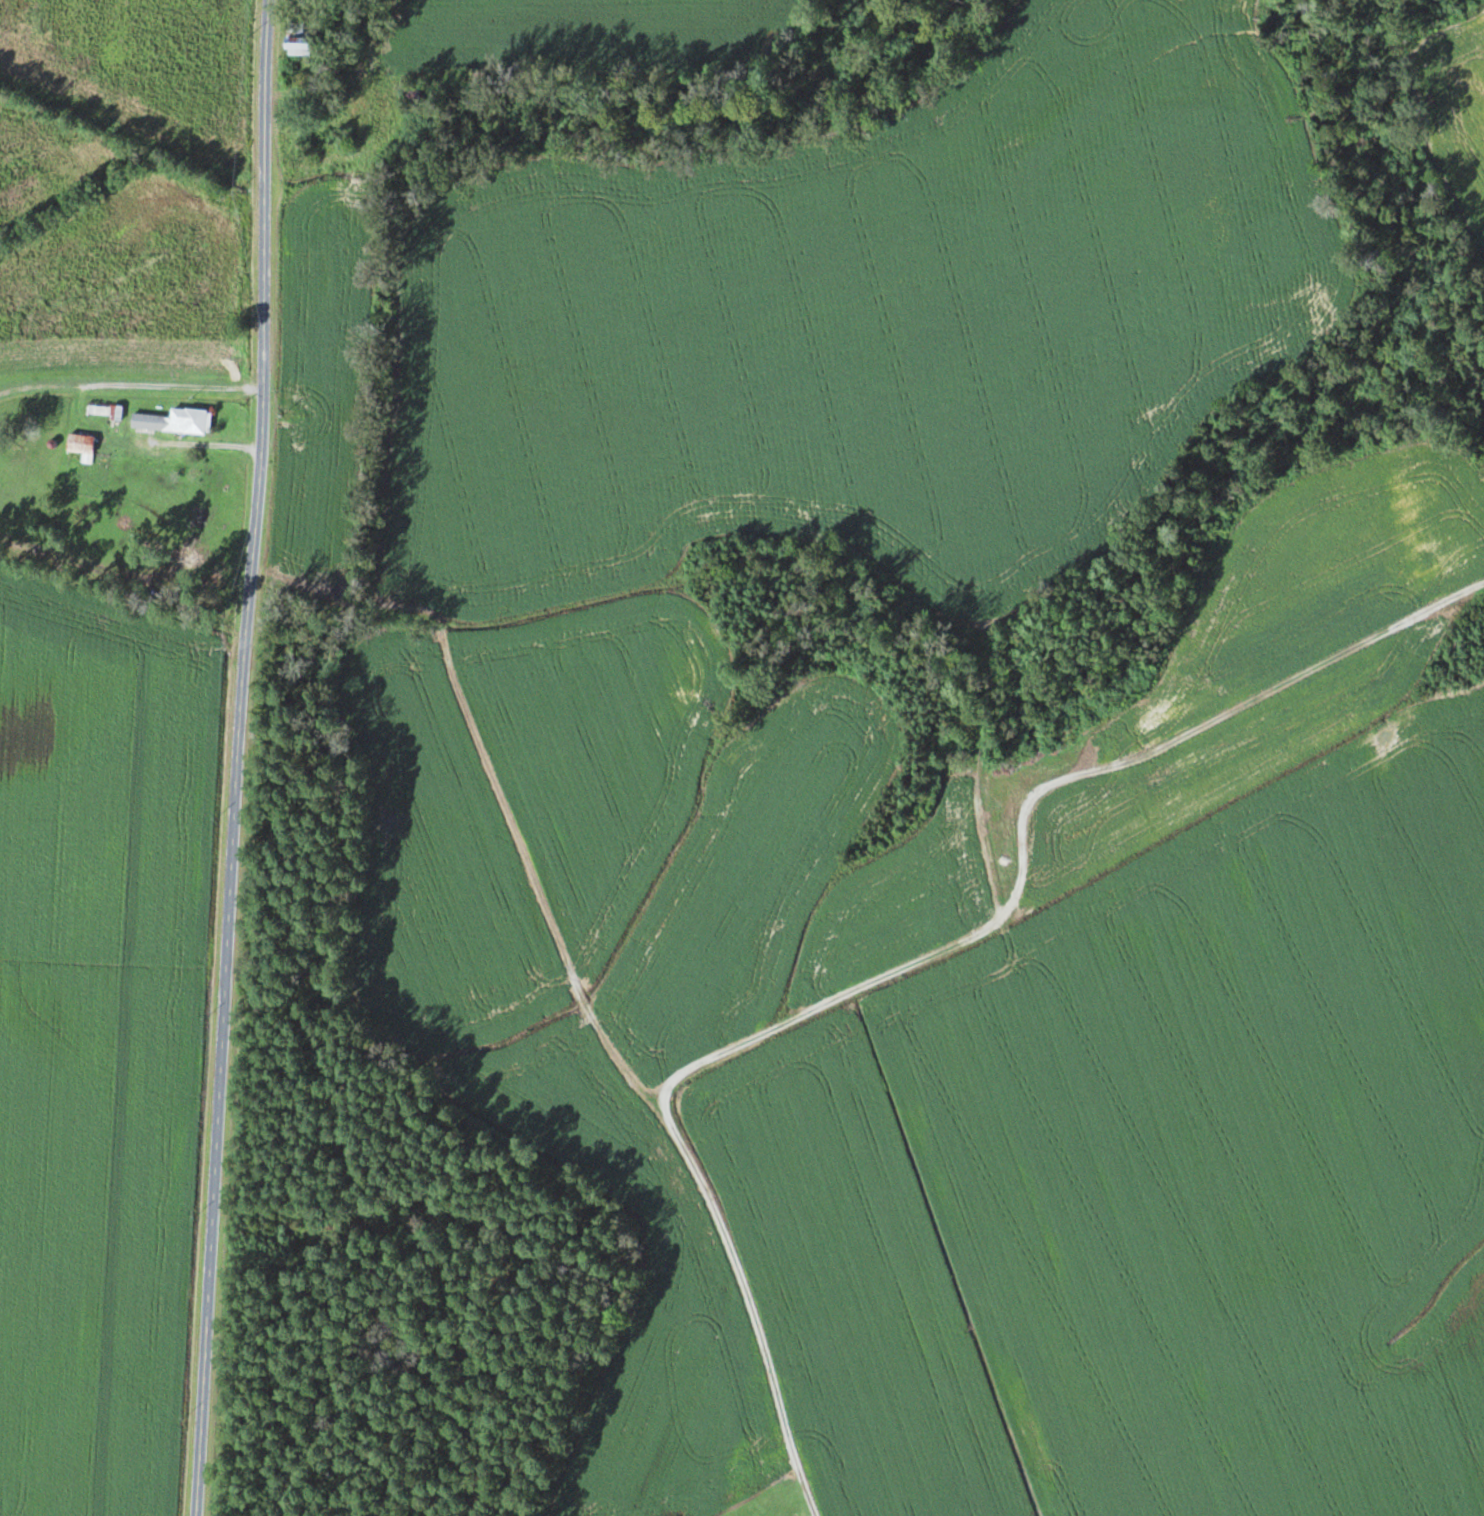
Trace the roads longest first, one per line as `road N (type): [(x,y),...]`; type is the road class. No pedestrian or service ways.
road 1 (residential): [(269,0),(263,390),(193,1515)]

